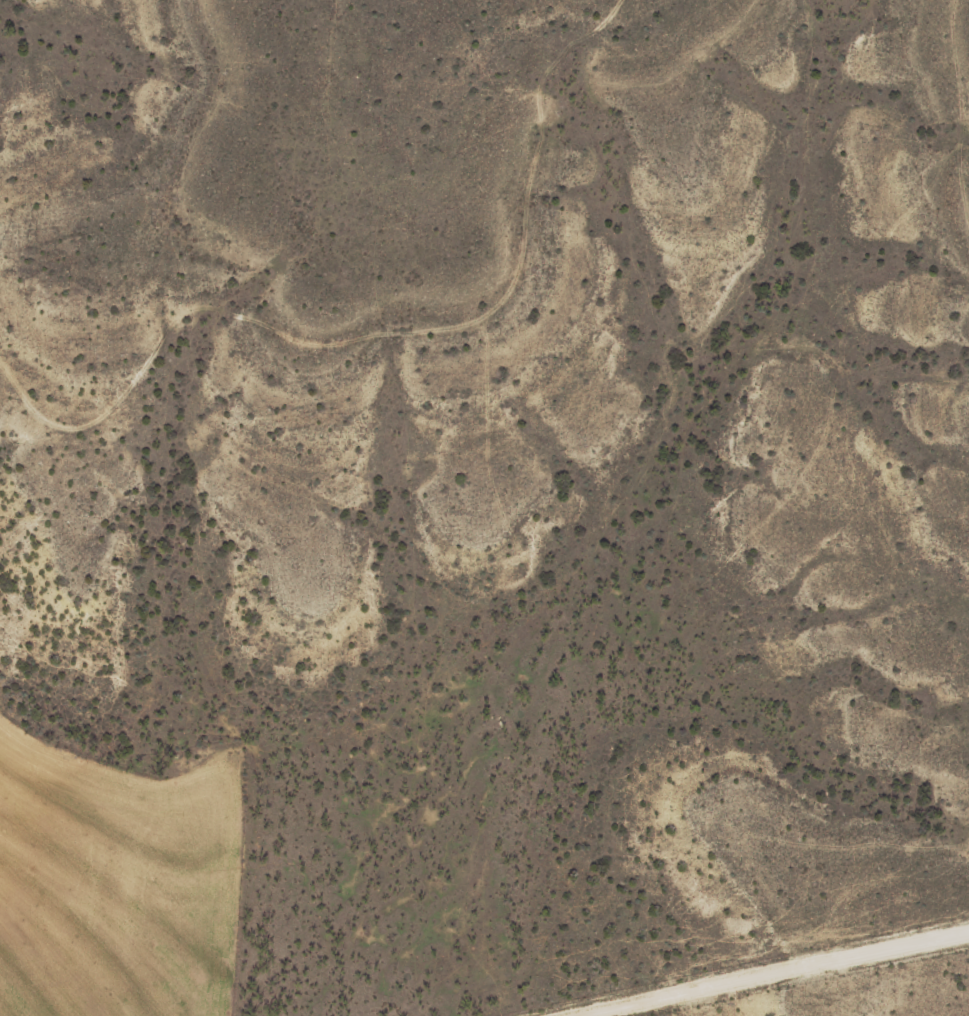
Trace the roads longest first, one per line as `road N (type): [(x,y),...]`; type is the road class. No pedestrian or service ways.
road 1 (residential): [(587,1015),(968,932)]

